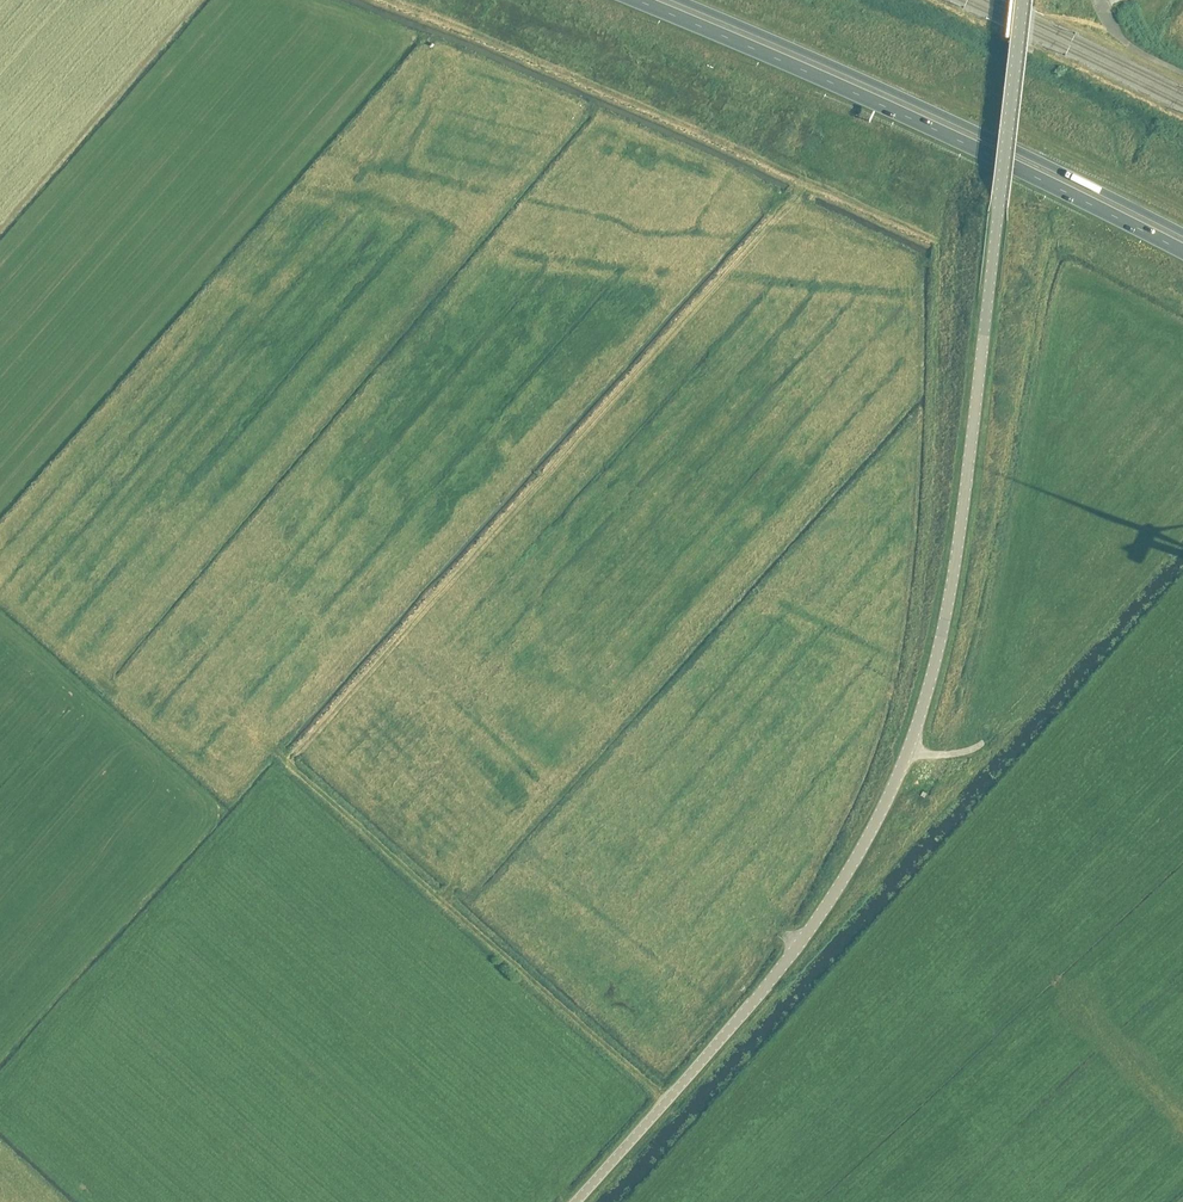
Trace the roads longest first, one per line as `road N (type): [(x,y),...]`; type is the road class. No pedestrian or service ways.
road 1 (tertiary): [(574,1201),(804,938),(873,828),(914,733),(954,573),(1022,0)]
road 2 (trunk): [(634,0),(972,146),(1182,253)]
road 3 (trunk): [(1182,233),(961,123),(681,0)]

